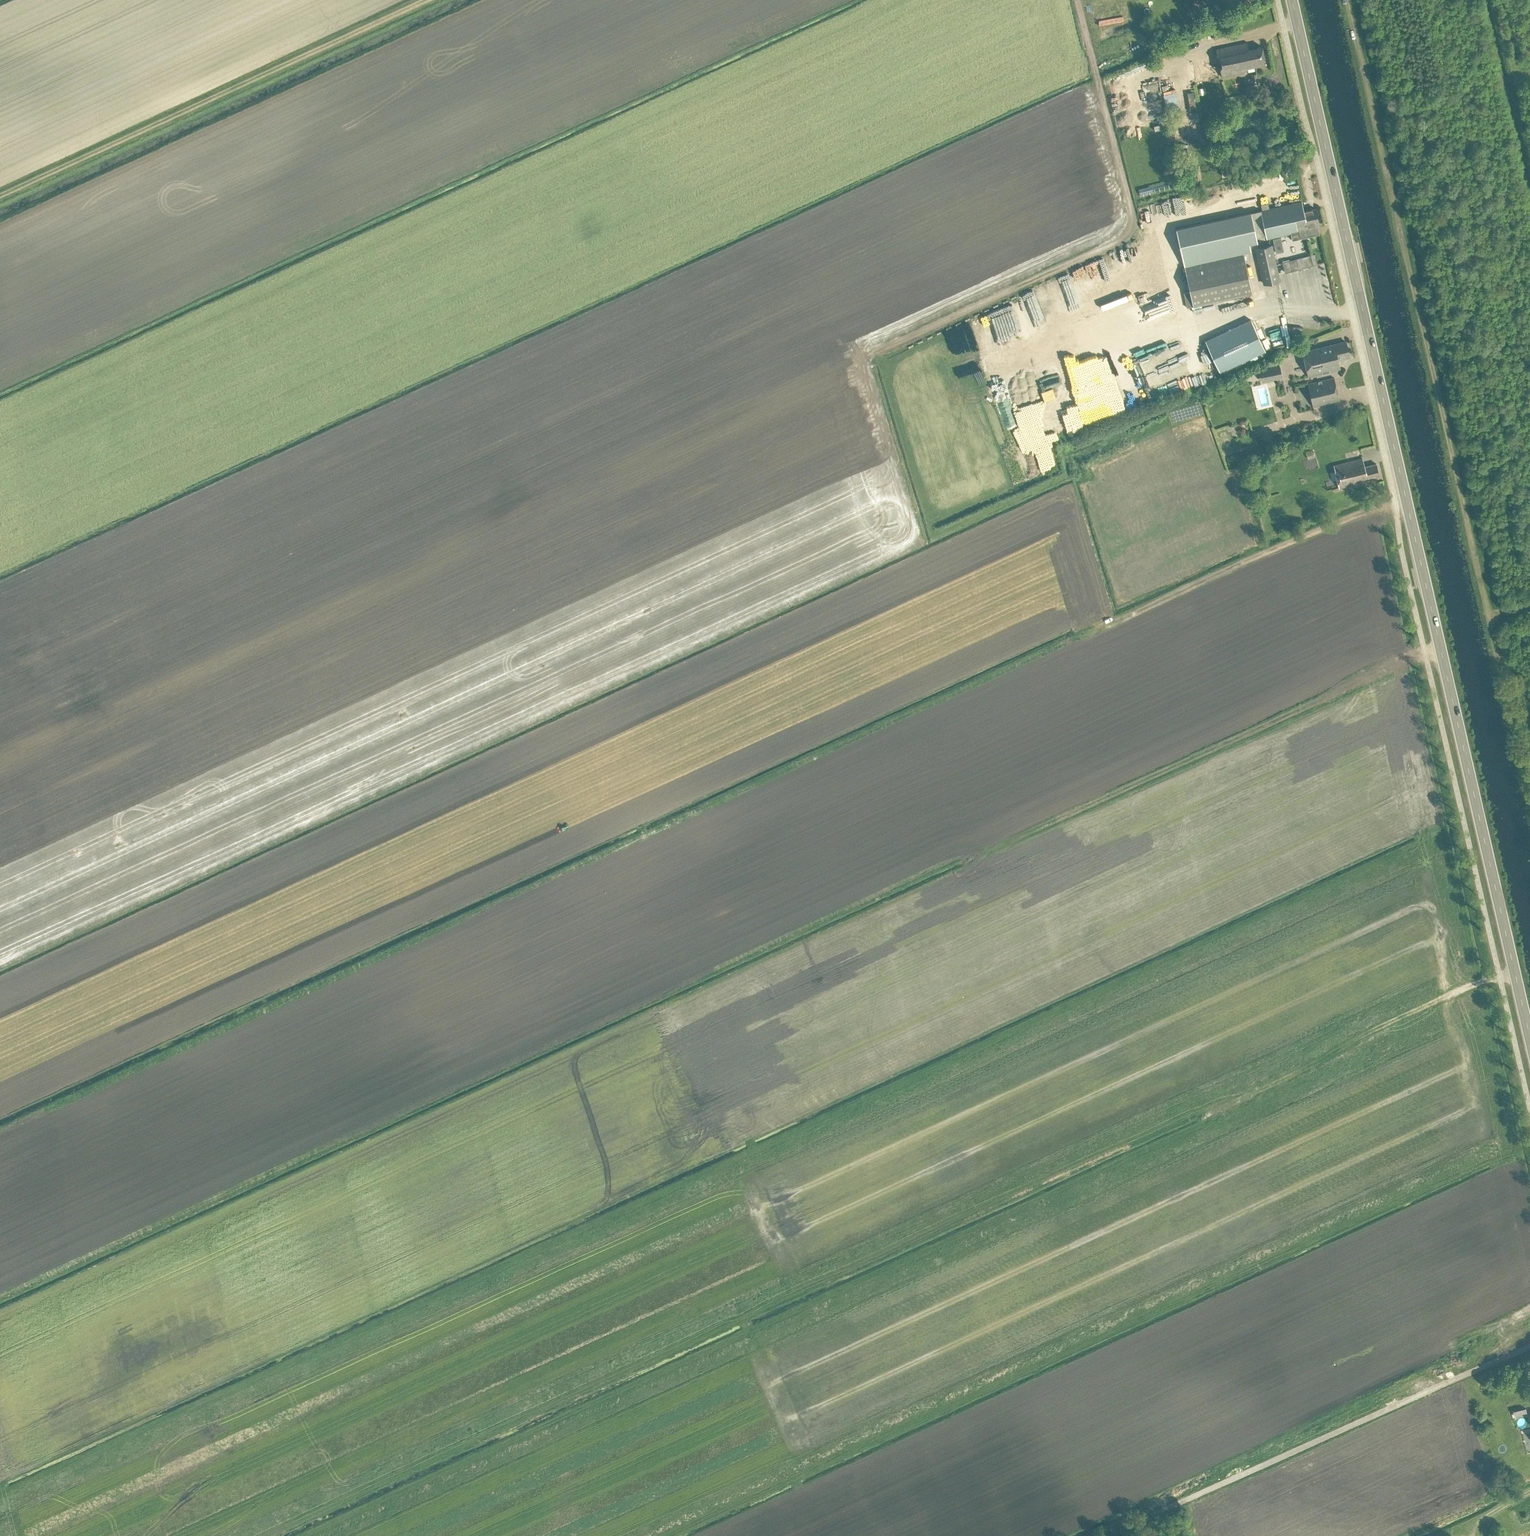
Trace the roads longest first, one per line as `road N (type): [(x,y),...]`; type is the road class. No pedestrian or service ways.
road 1 (primary): [(1529,1038),(1292,0)]
road 2 (track): [(1529,795),(1347,0)]
road 3 (track): [(1077,0),(1130,209),(1126,230),(873,353)]
road 4 (track): [(0,198),(429,0)]
road 5 (track): [(1407,504),(1345,519),(1114,620)]
road 6 (track): [(1498,0),(1529,138)]

